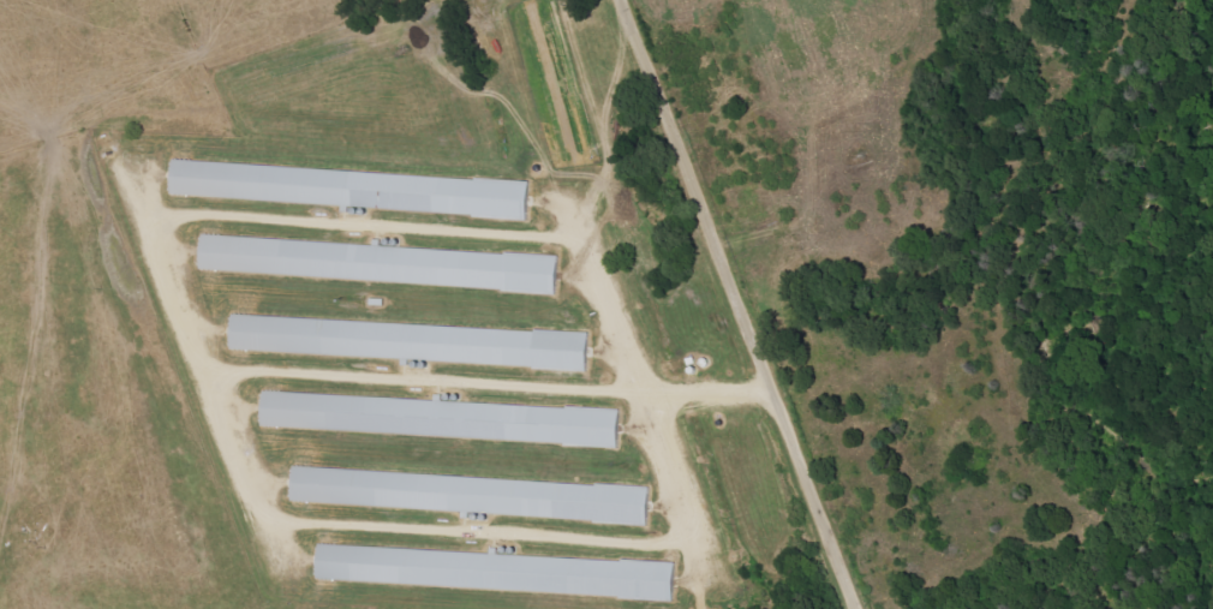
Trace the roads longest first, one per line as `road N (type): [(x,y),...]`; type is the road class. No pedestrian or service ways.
road 1 (residential): [(866,608),(849,556),(796,478),(625,0)]
road 2 (track): [(694,608),(731,562),(749,496),(796,478)]

